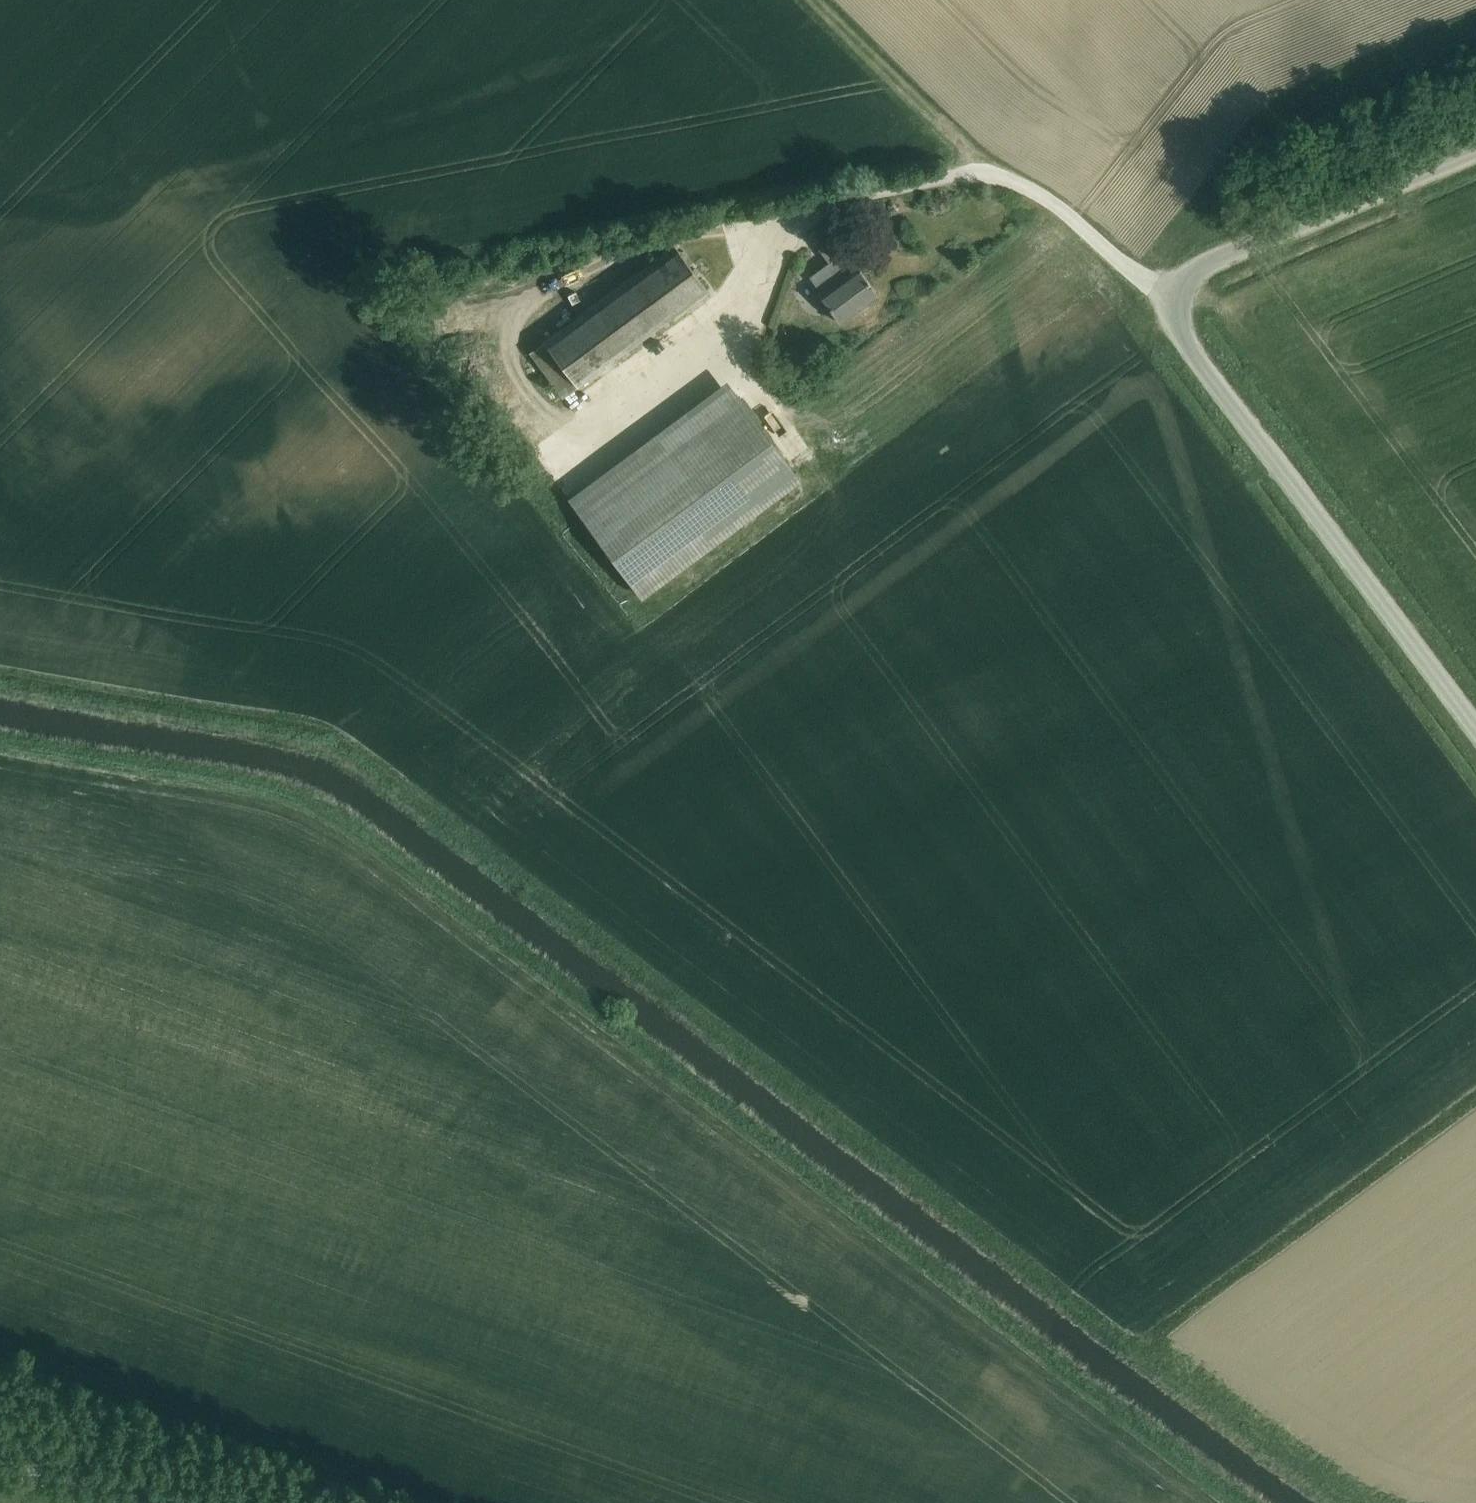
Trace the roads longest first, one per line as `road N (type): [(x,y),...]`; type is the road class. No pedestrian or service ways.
road 1 (unclassified): [(1475,732),(1200,363),(1174,319),(1171,297),(1190,269),(1475,149)]
road 2 (tertiary): [(126,1502),(0,1457)]

